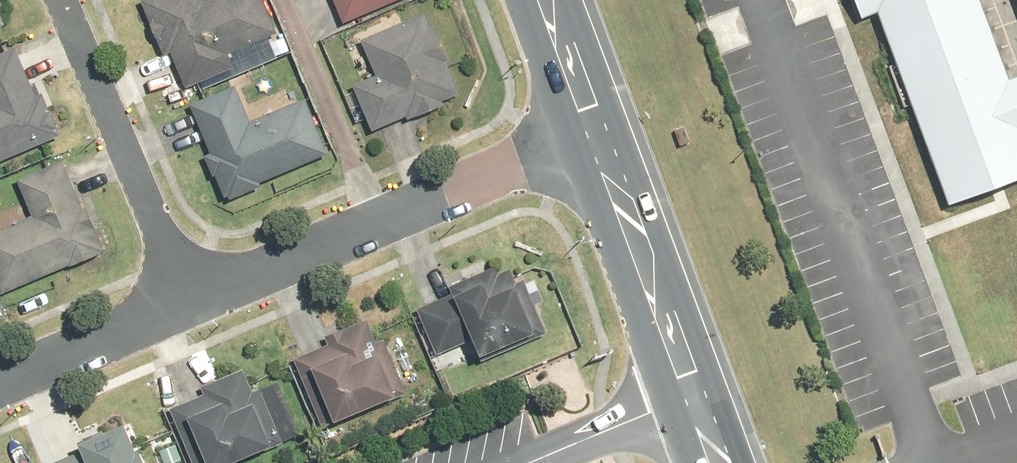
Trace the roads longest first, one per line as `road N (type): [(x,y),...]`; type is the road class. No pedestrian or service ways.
road 1 (residential): [(189,301),(599,138)]
road 2 (secondary): [(599,138),(721,462)]
road 3 (residential): [(63,0),(189,301)]
road 4 (residential): [(0,386),(189,301)]
road 5 (secondary): [(546,0),(599,138)]

